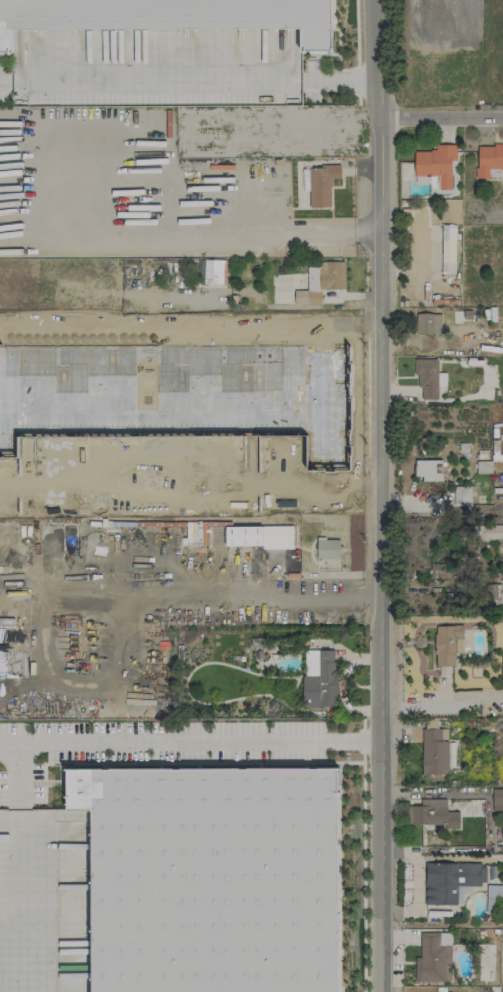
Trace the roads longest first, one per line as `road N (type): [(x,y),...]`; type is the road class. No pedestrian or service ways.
road 1 (tertiary): [(368,0),(370,79),(383,117),(383,991)]
road 2 (residential): [(383,117),(502,117)]

